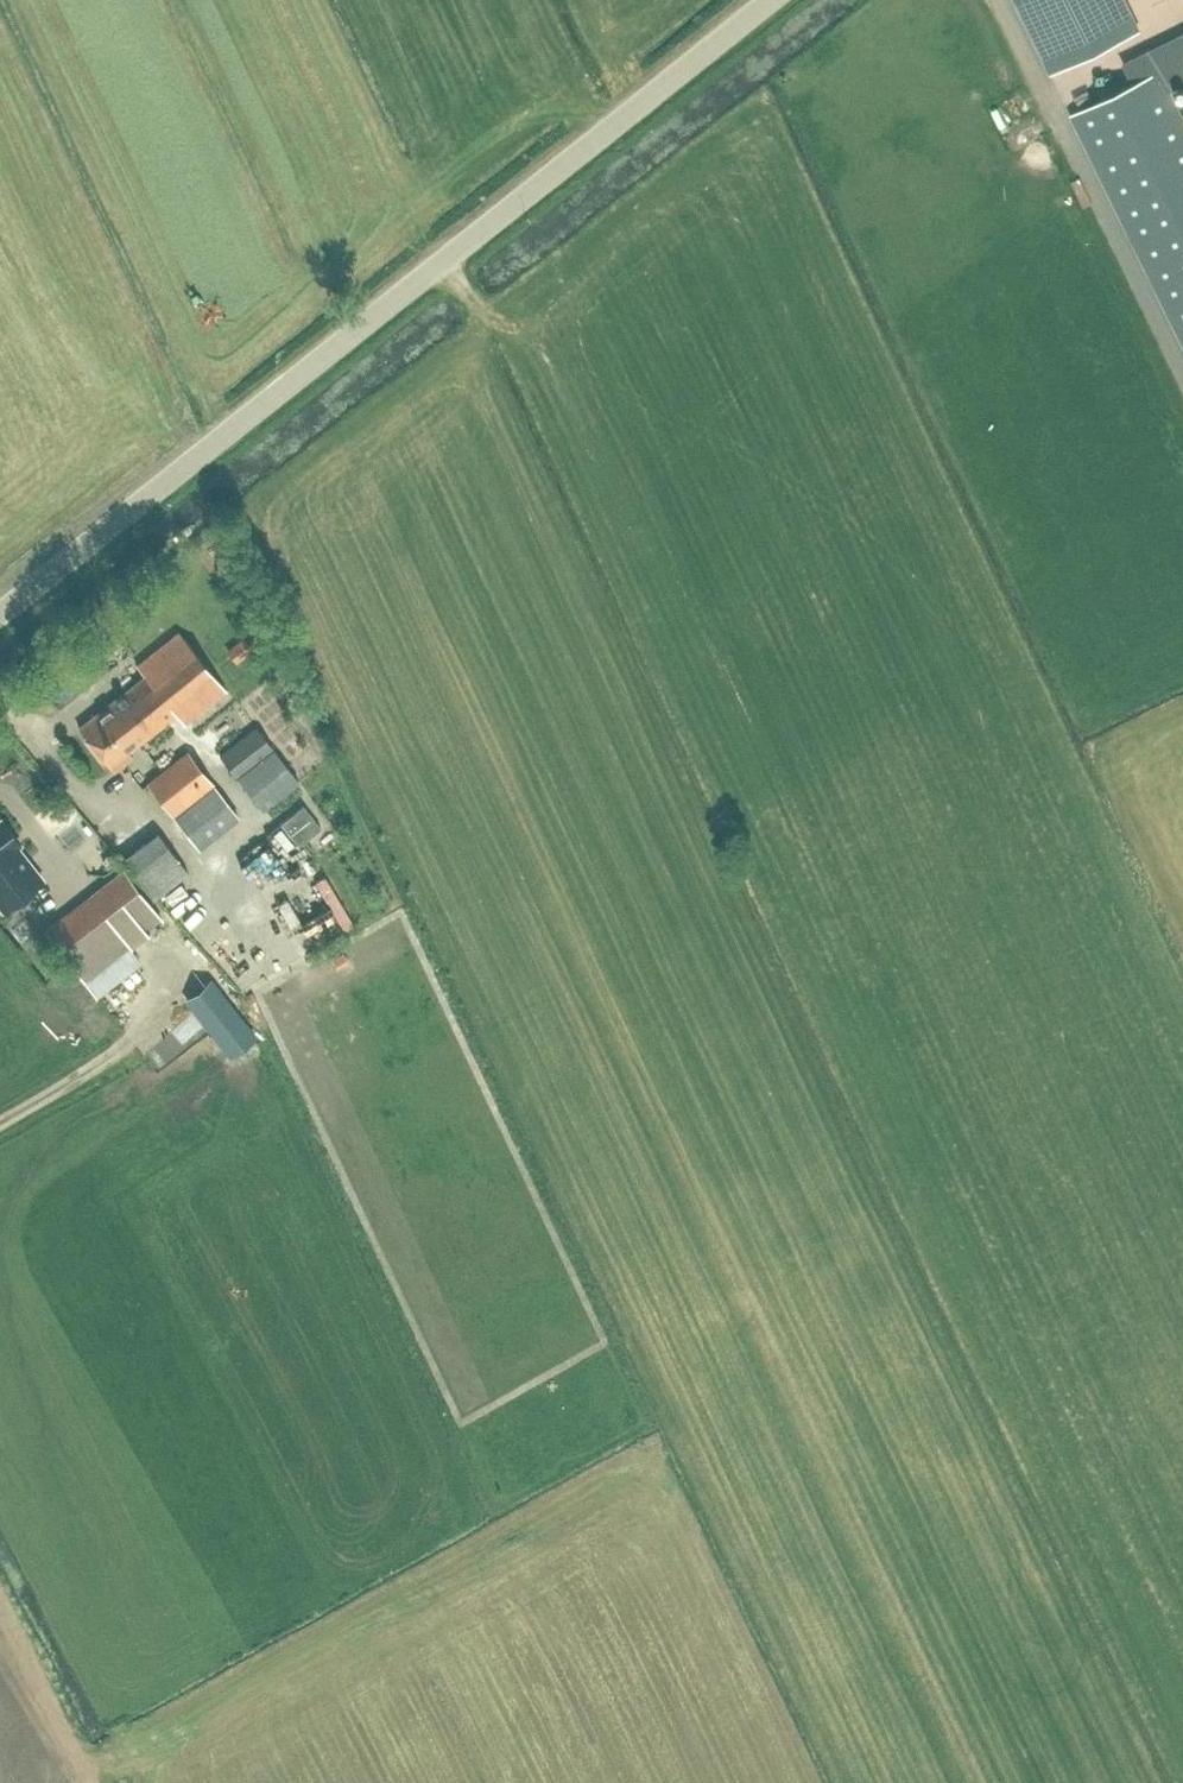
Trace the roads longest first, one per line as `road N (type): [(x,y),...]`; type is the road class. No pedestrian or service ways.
road 1 (unclassified): [(0,610),(771,0)]
road 2 (track): [(90,1782),(0,1606)]

